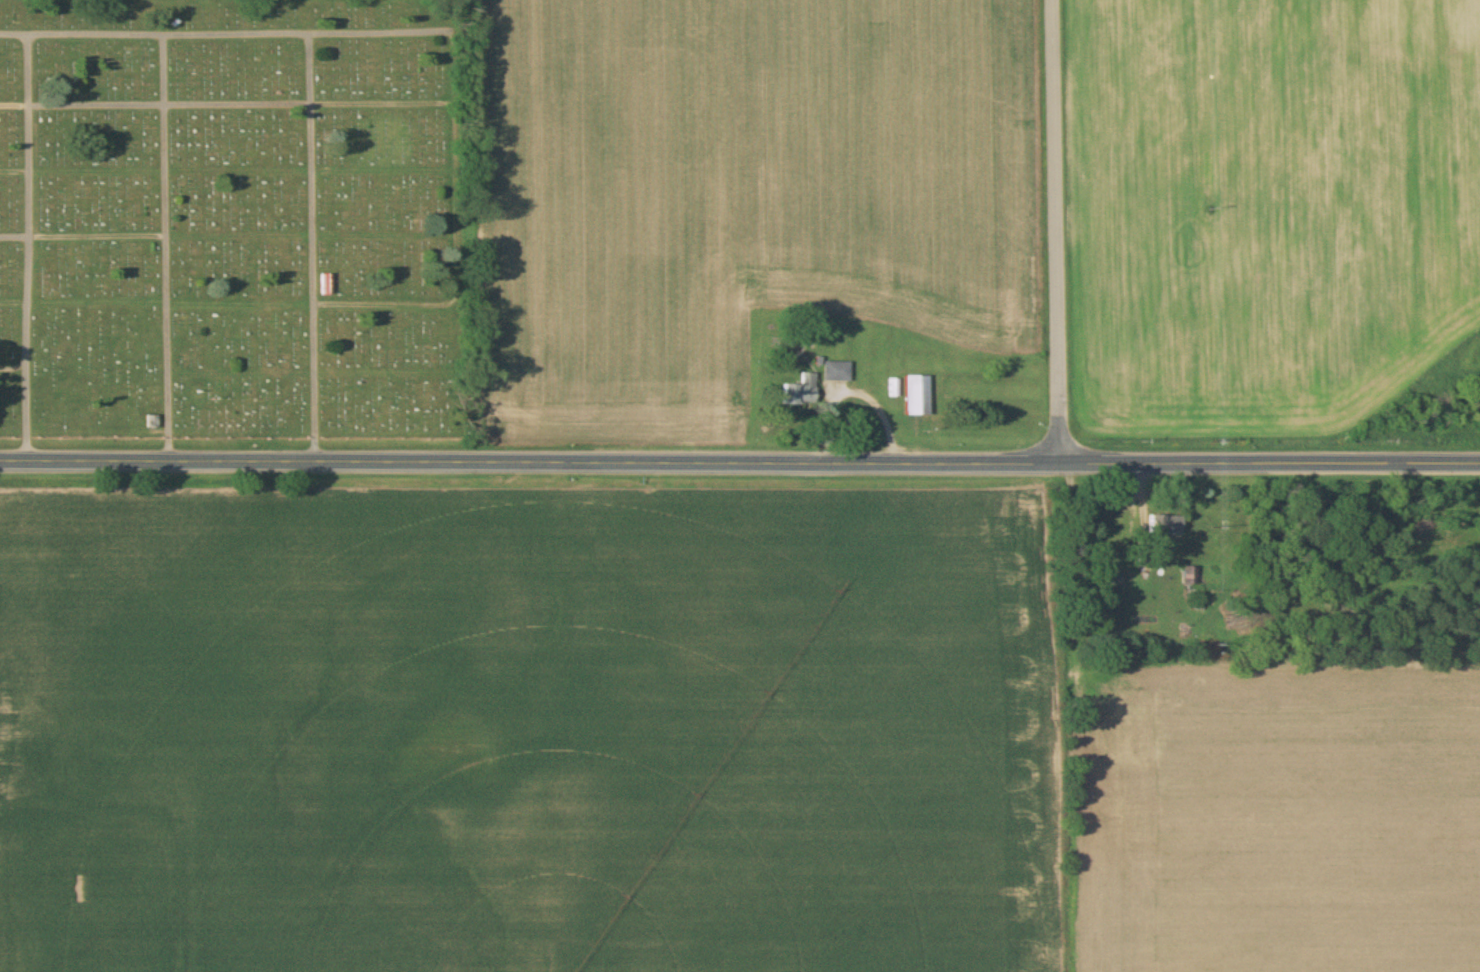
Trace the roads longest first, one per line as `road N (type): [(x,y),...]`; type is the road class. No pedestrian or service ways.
road 1 (secondary): [(1479,465),(0,461)]
road 2 (residential): [(1059,465),(1056,0)]

